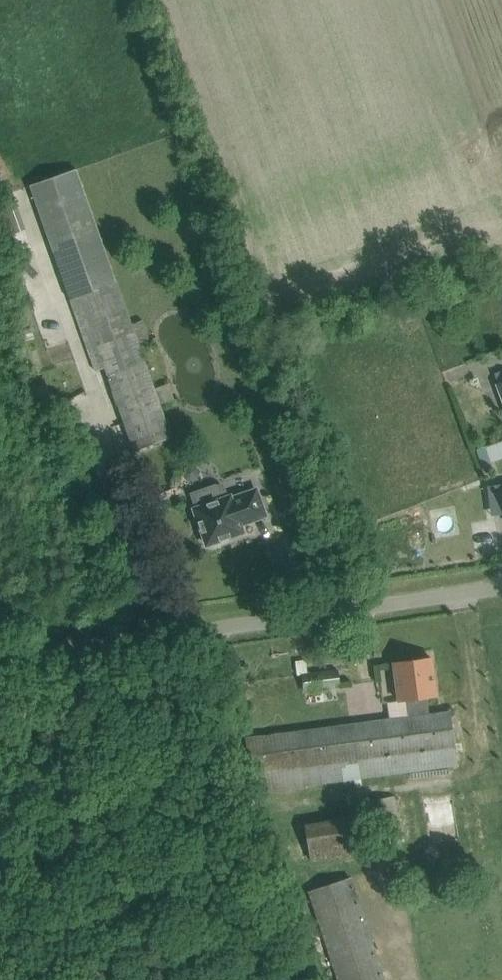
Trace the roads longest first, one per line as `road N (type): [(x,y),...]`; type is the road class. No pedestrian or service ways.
road 1 (unclassified): [(501,584),(0,653)]

